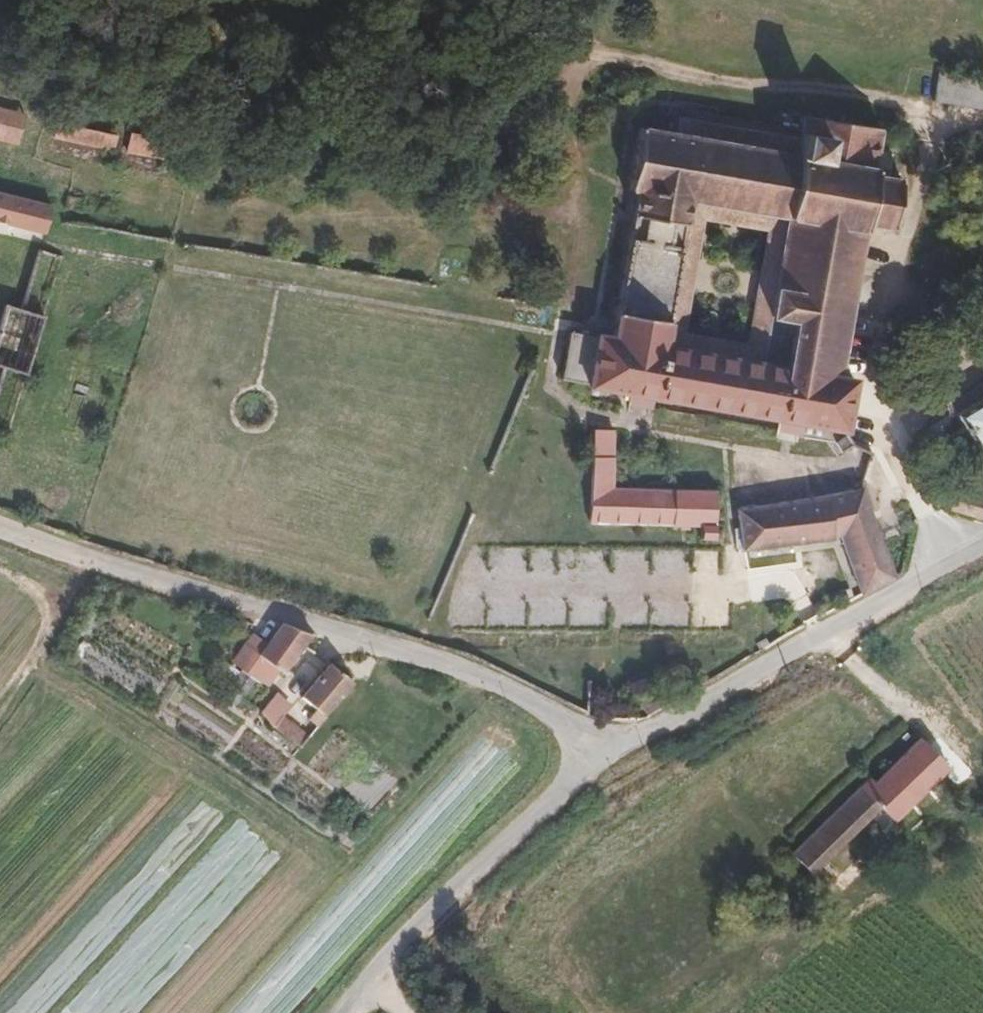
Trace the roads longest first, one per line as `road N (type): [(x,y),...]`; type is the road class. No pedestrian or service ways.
road 1 (track): [(582,208),(437,220),(247,219),(69,182),(55,223),(69,272),(45,347)]
road 2 (unclassified): [(0,530),(56,553),(434,662),(539,704),(597,760)]
road 3 (track): [(920,104),(728,82),(584,49),(565,108),(582,208)]
road 4 (residential): [(982,545),(597,760)]
road 5 (unclassified): [(597,760),(495,847),(344,1012)]
road 6 (track): [(753,480),(753,456),(579,413),(549,388),(557,334)]
road 7 (track): [(557,334),(582,208)]

